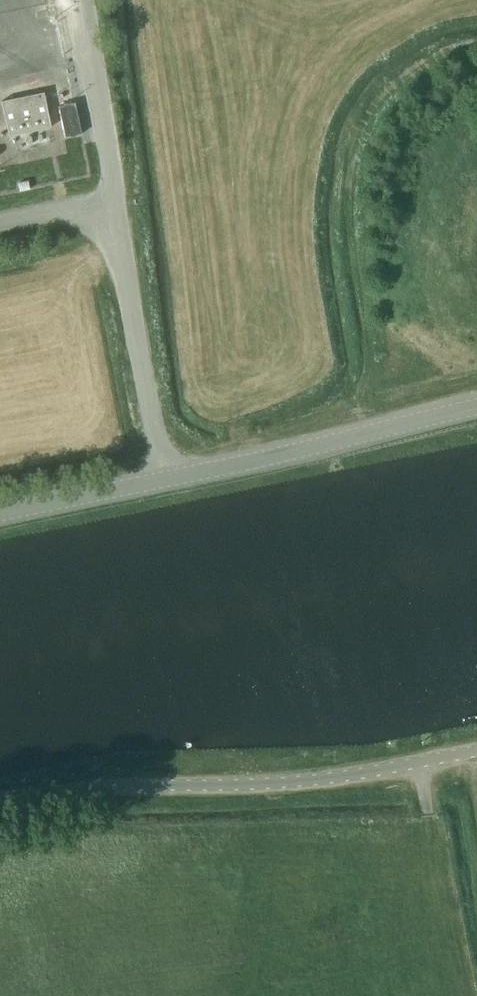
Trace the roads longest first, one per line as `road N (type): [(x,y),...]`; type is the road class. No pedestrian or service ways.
road 1 (tertiary): [(0,514),(248,465),(476,406)]
road 2 (unclassified): [(0,797),(330,778),(476,750)]

